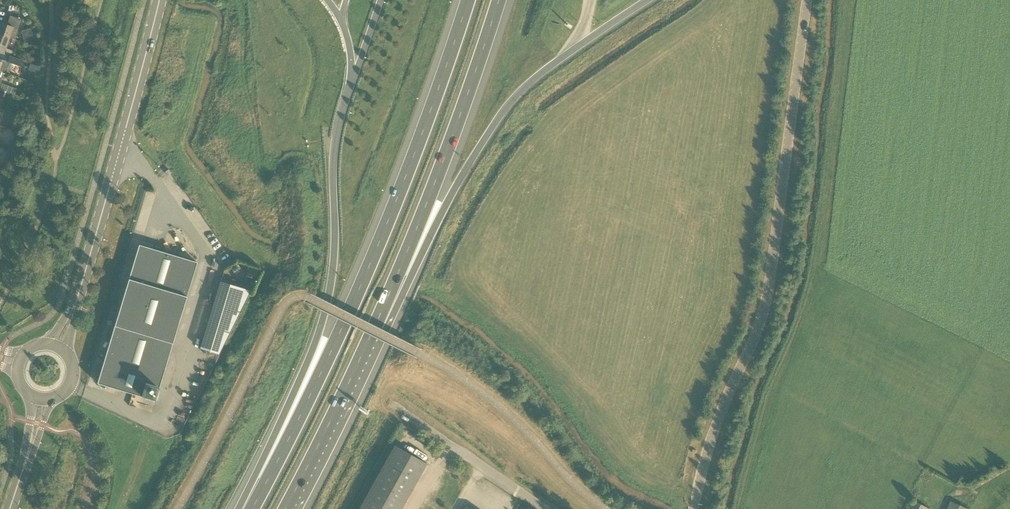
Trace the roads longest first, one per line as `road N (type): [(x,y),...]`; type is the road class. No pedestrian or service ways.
road 1 (motorway): [(468,0),(396,203),(252,508)]
road 2 (unclassified): [(695,508),(718,417),(766,305),(808,0)]
road 3 (motorway): [(340,120),(327,302),(245,508)]
road 4 (motorway): [(370,338),(499,0)]
road 5 (secondary): [(57,346),(82,284),(160,0)]
road 6 (motorway): [(370,338),(398,303),(501,115)]
road 7 (motorway): [(285,508),(370,338)]
road 8 (unclassified): [(544,508),(391,404)]

